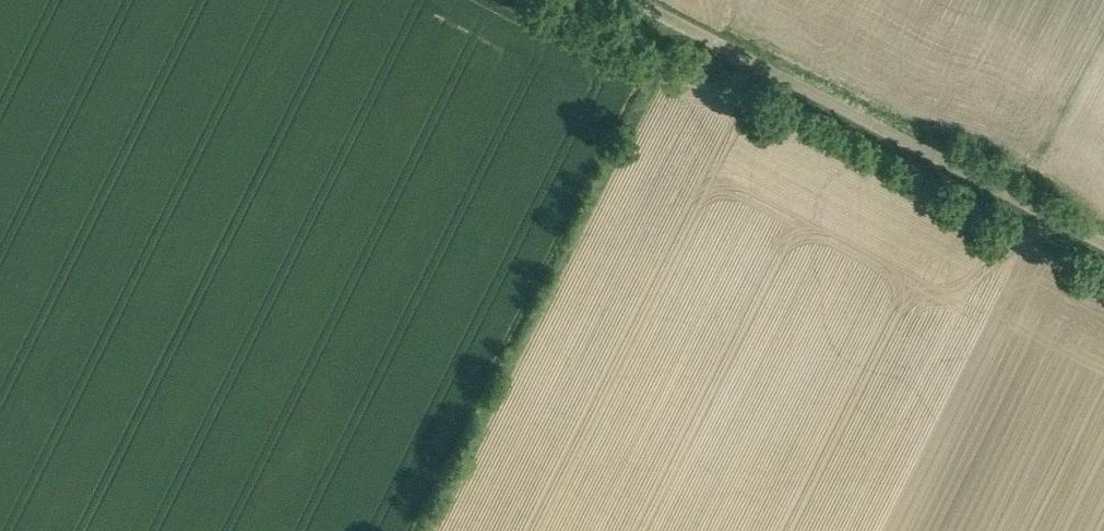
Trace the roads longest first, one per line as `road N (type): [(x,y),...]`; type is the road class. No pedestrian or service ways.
road 1 (unclassified): [(630,0),(1103,245)]

